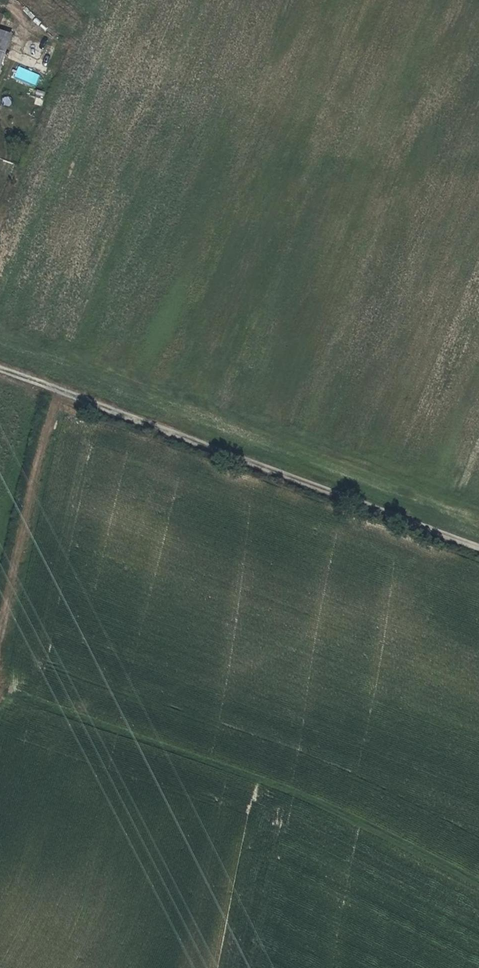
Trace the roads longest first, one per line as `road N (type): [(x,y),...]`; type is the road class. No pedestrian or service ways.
road 1 (unclassified): [(0,370),(478,552)]
road 2 (track): [(0,643),(58,393)]

